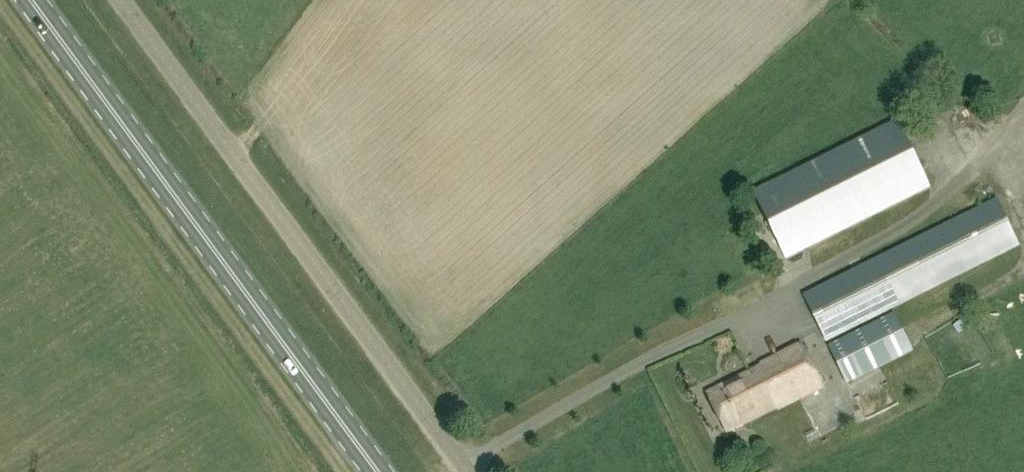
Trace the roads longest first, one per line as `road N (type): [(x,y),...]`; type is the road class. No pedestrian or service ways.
road 1 (primary): [(378,471),(33,0)]
road 2 (unclassified): [(467,471),(122,0)]

